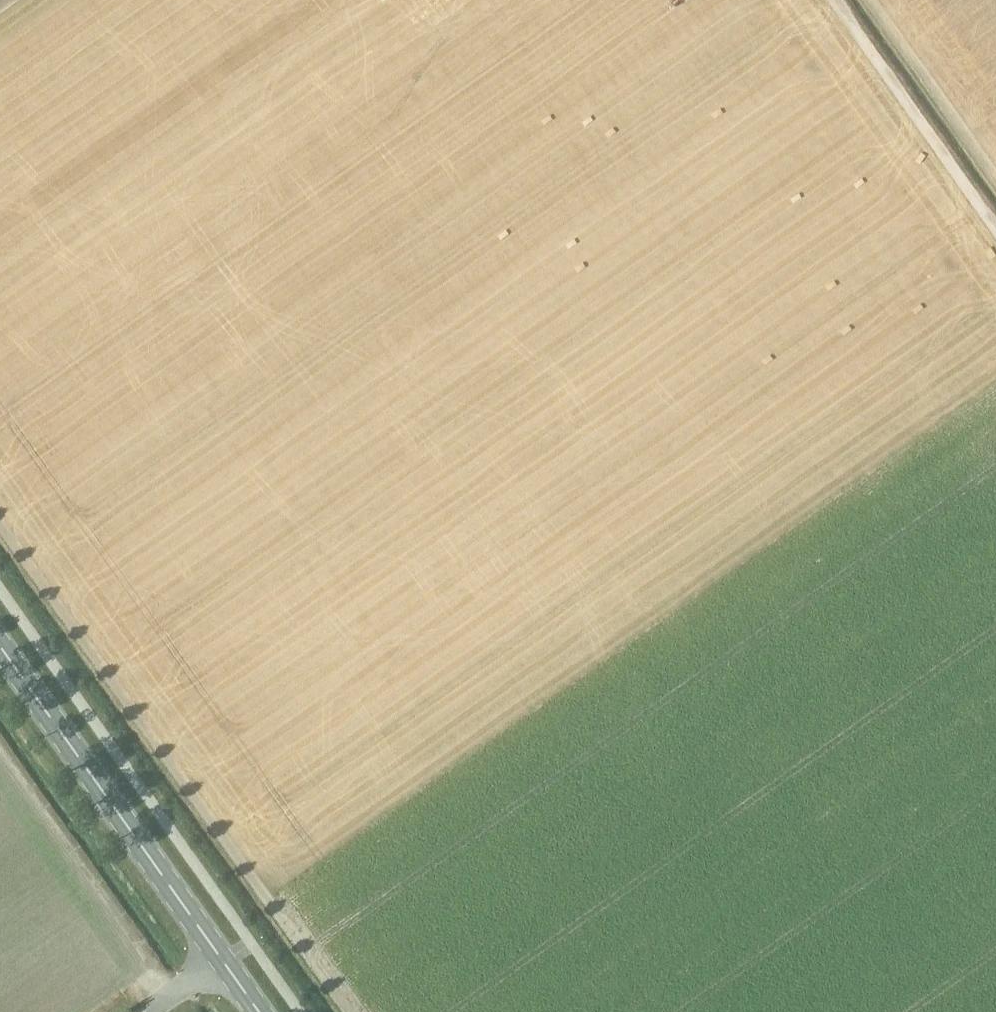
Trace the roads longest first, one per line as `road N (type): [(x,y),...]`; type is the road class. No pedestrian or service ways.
road 1 (secondary): [(260,1011),(0,645)]

